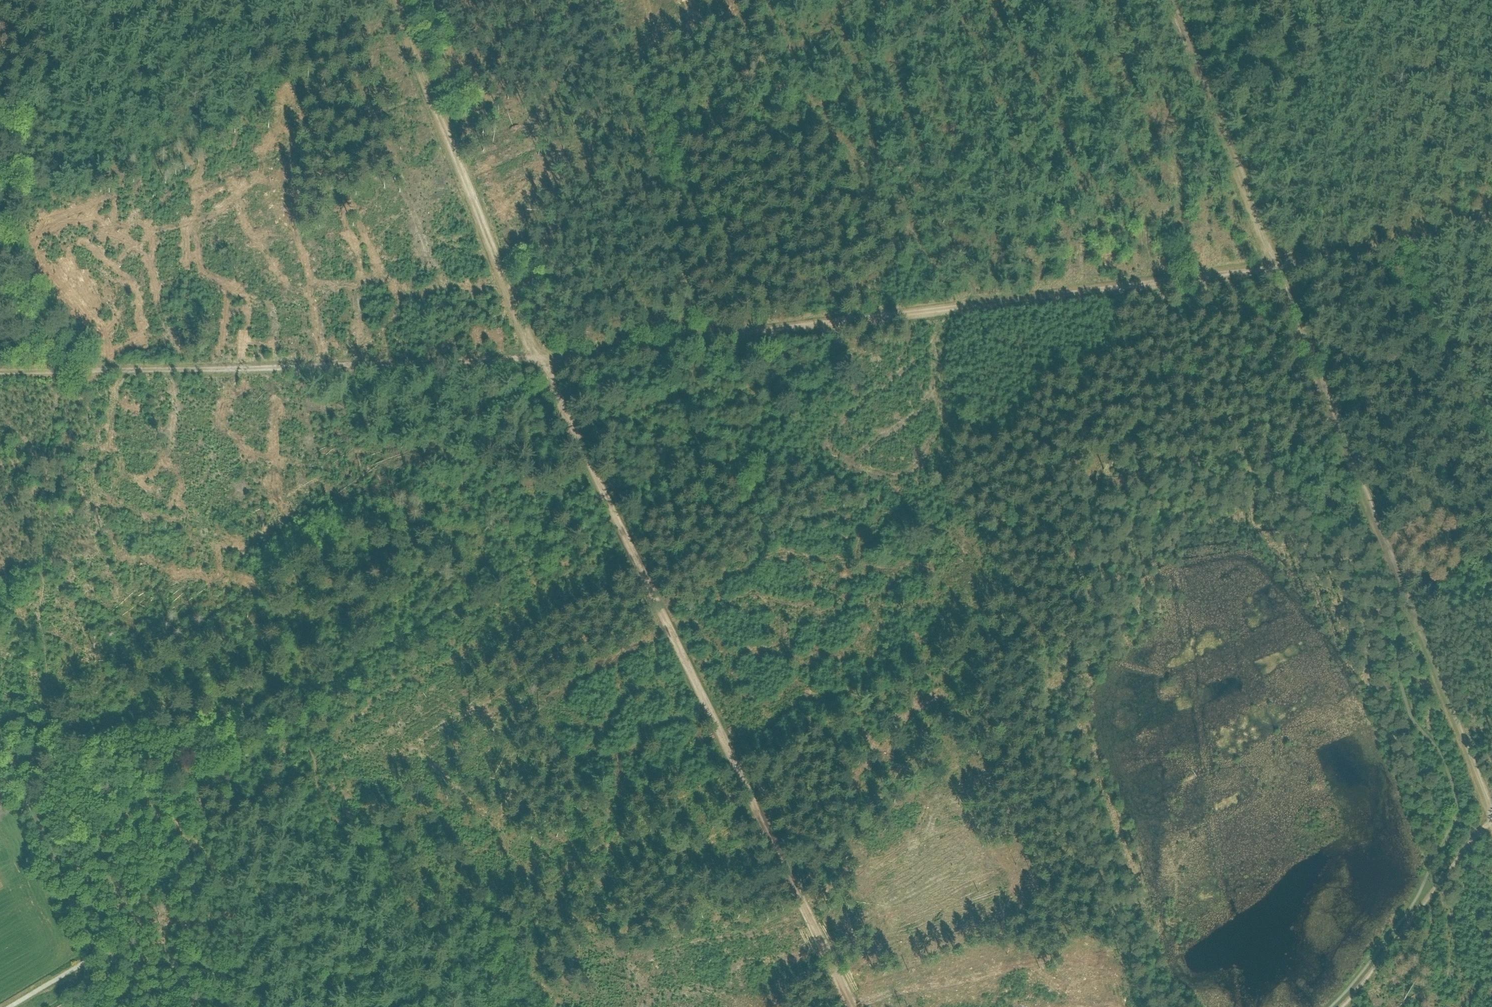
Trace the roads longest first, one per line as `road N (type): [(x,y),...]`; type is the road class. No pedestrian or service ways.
road 1 (track): [(1273,267),(540,357)]
road 2 (track): [(1491,816),(1273,267)]
road 3 (track): [(852,1006),(618,518)]
road 4 (track): [(540,357),(0,377)]
road 5 (track): [(540,357),(391,0)]
road 6 (track): [(0,742),(122,1006)]
road 7 (track): [(1273,267),(1173,0)]
road 8 (track): [(1491,816),(1344,1006)]
road 9 (track): [(1273,267),(1491,214)]
road 10 (track): [(618,518),(540,357)]

